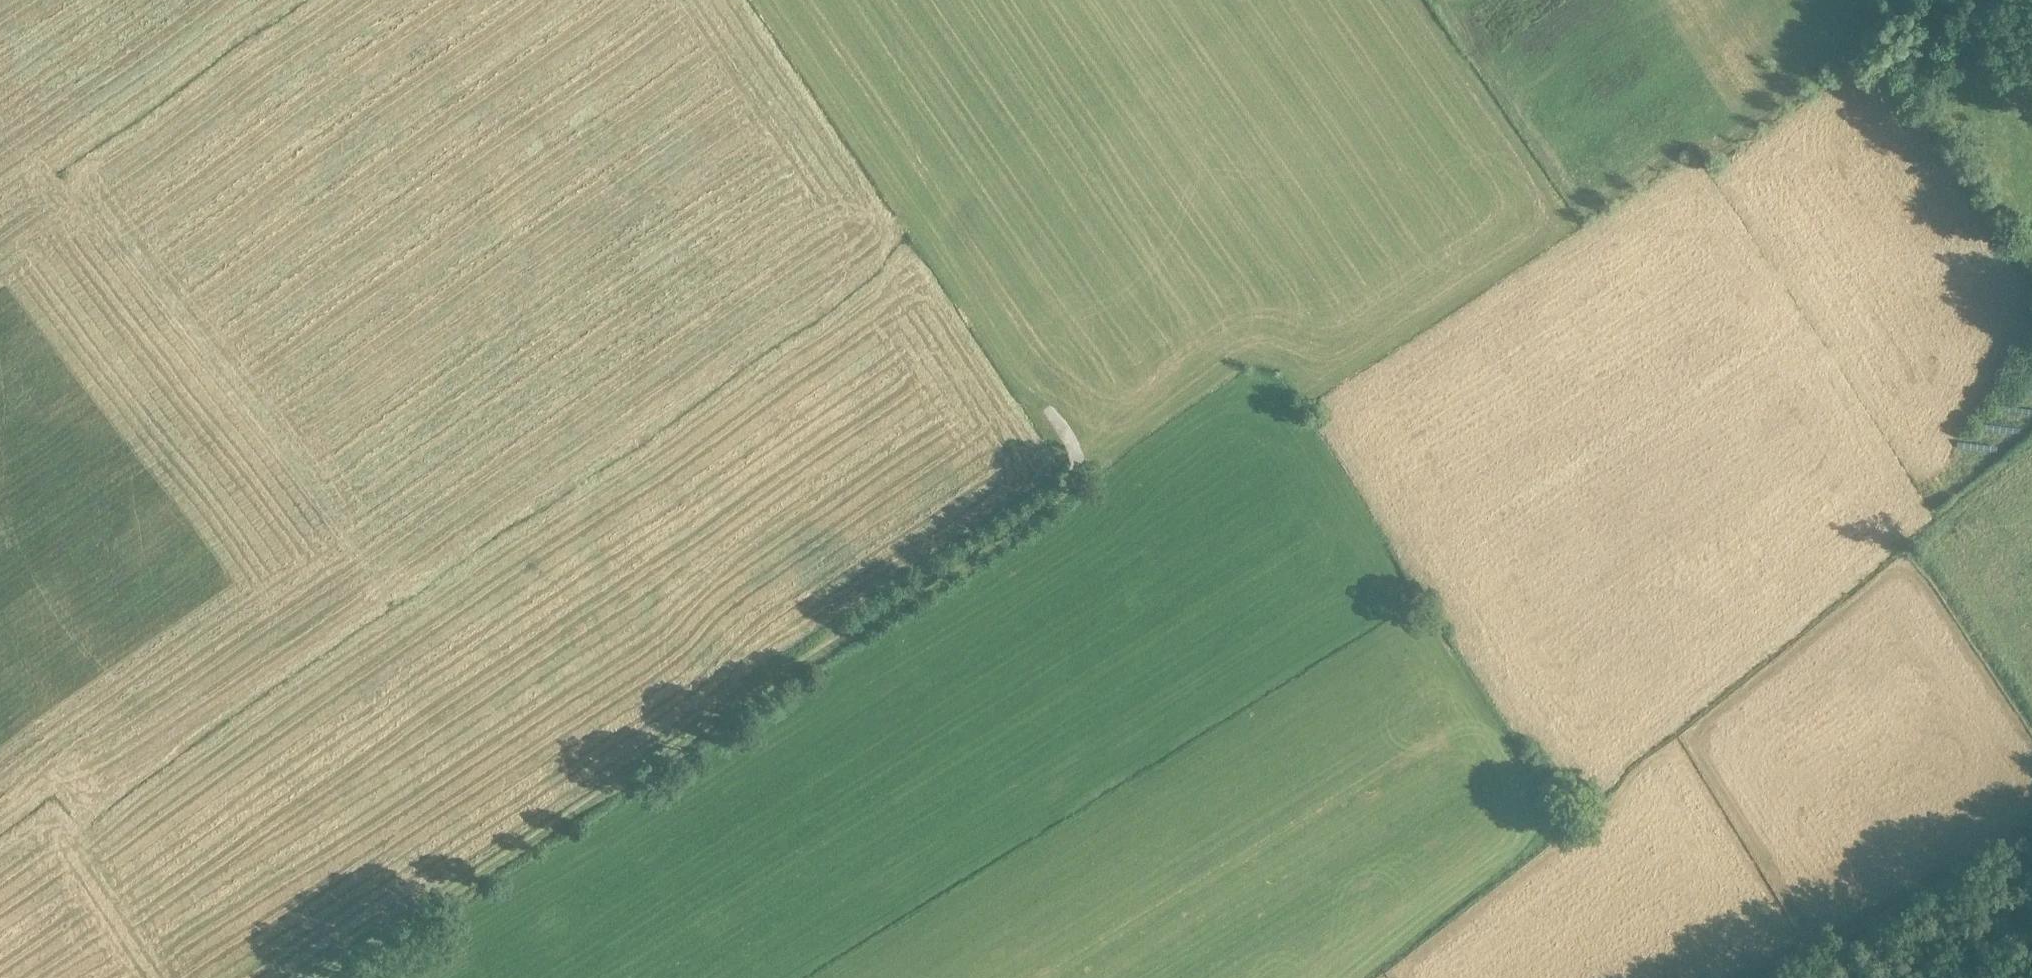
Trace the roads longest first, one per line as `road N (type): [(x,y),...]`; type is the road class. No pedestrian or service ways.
road 1 (track): [(1046,407),(910,219),(913,148)]

